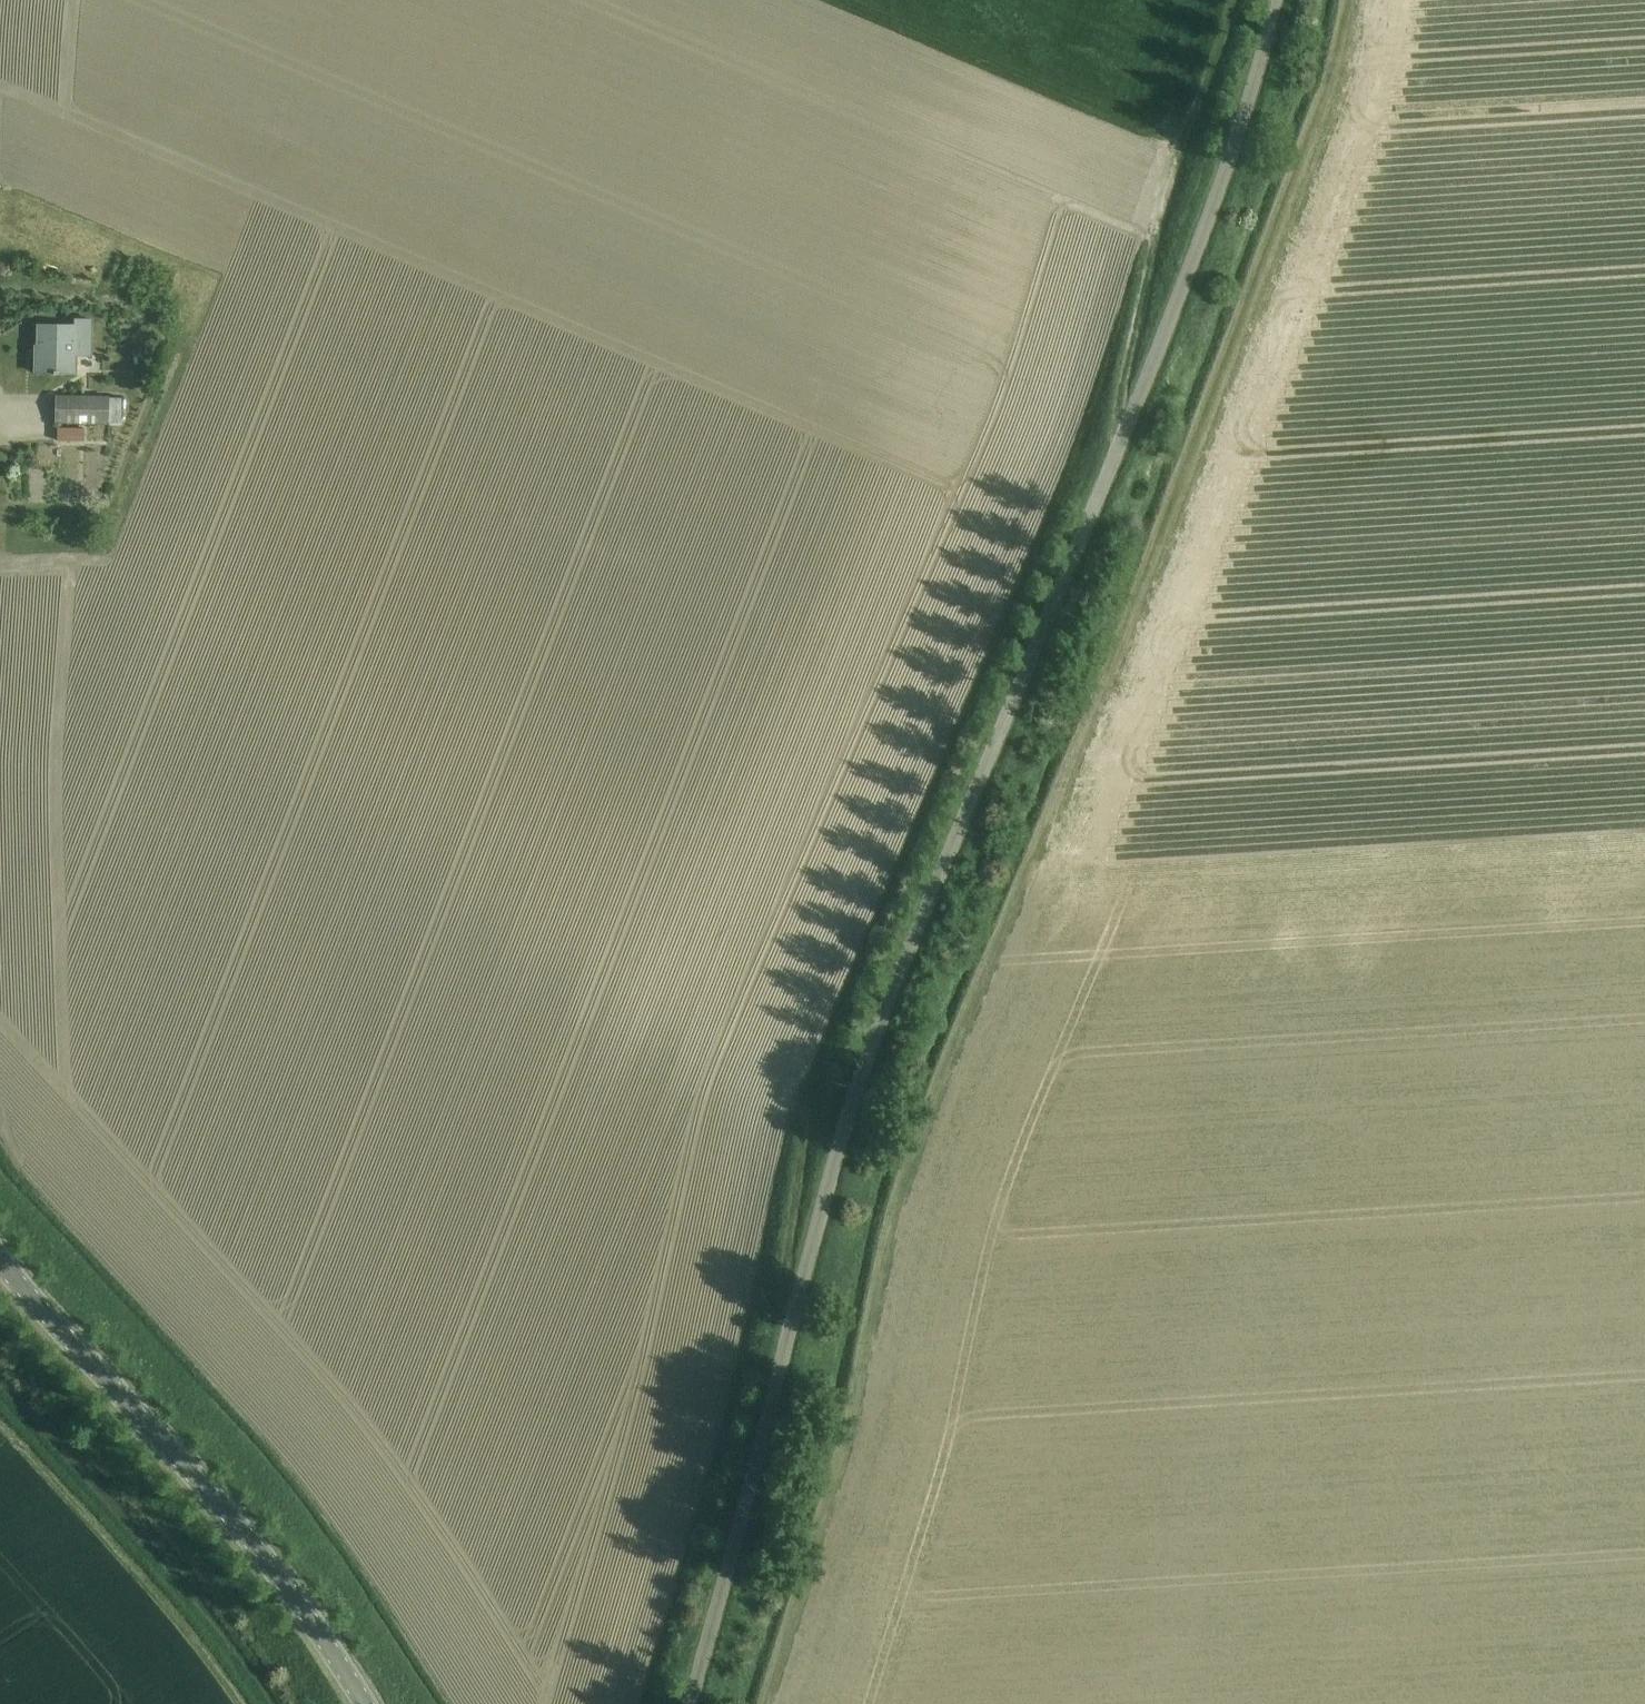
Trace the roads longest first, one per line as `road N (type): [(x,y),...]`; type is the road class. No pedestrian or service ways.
road 1 (unclassified): [(685,1703),(835,1152),(894,982),(1252,107),(1280,0)]
road 2 (tertiary): [(361,1703),(320,1636),(203,1486),(0,1254)]

